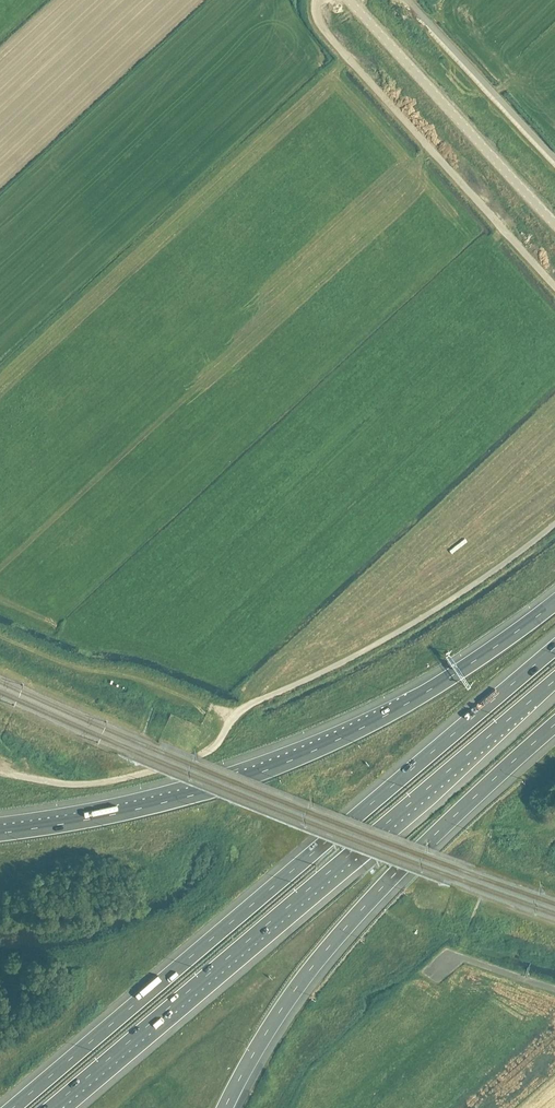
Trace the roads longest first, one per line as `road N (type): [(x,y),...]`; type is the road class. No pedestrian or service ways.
road 1 (motorway): [(554,647),(12,1107)]
road 2 (motorway): [(50,1107),(554,679)]
road 3 (motorway): [(554,601),(426,693),(286,762),(144,807),(0,833)]
road 4 (motorway): [(225,1107),(308,971),(366,904),(554,724)]
road 5 (unclassified): [(554,223),(349,0)]

